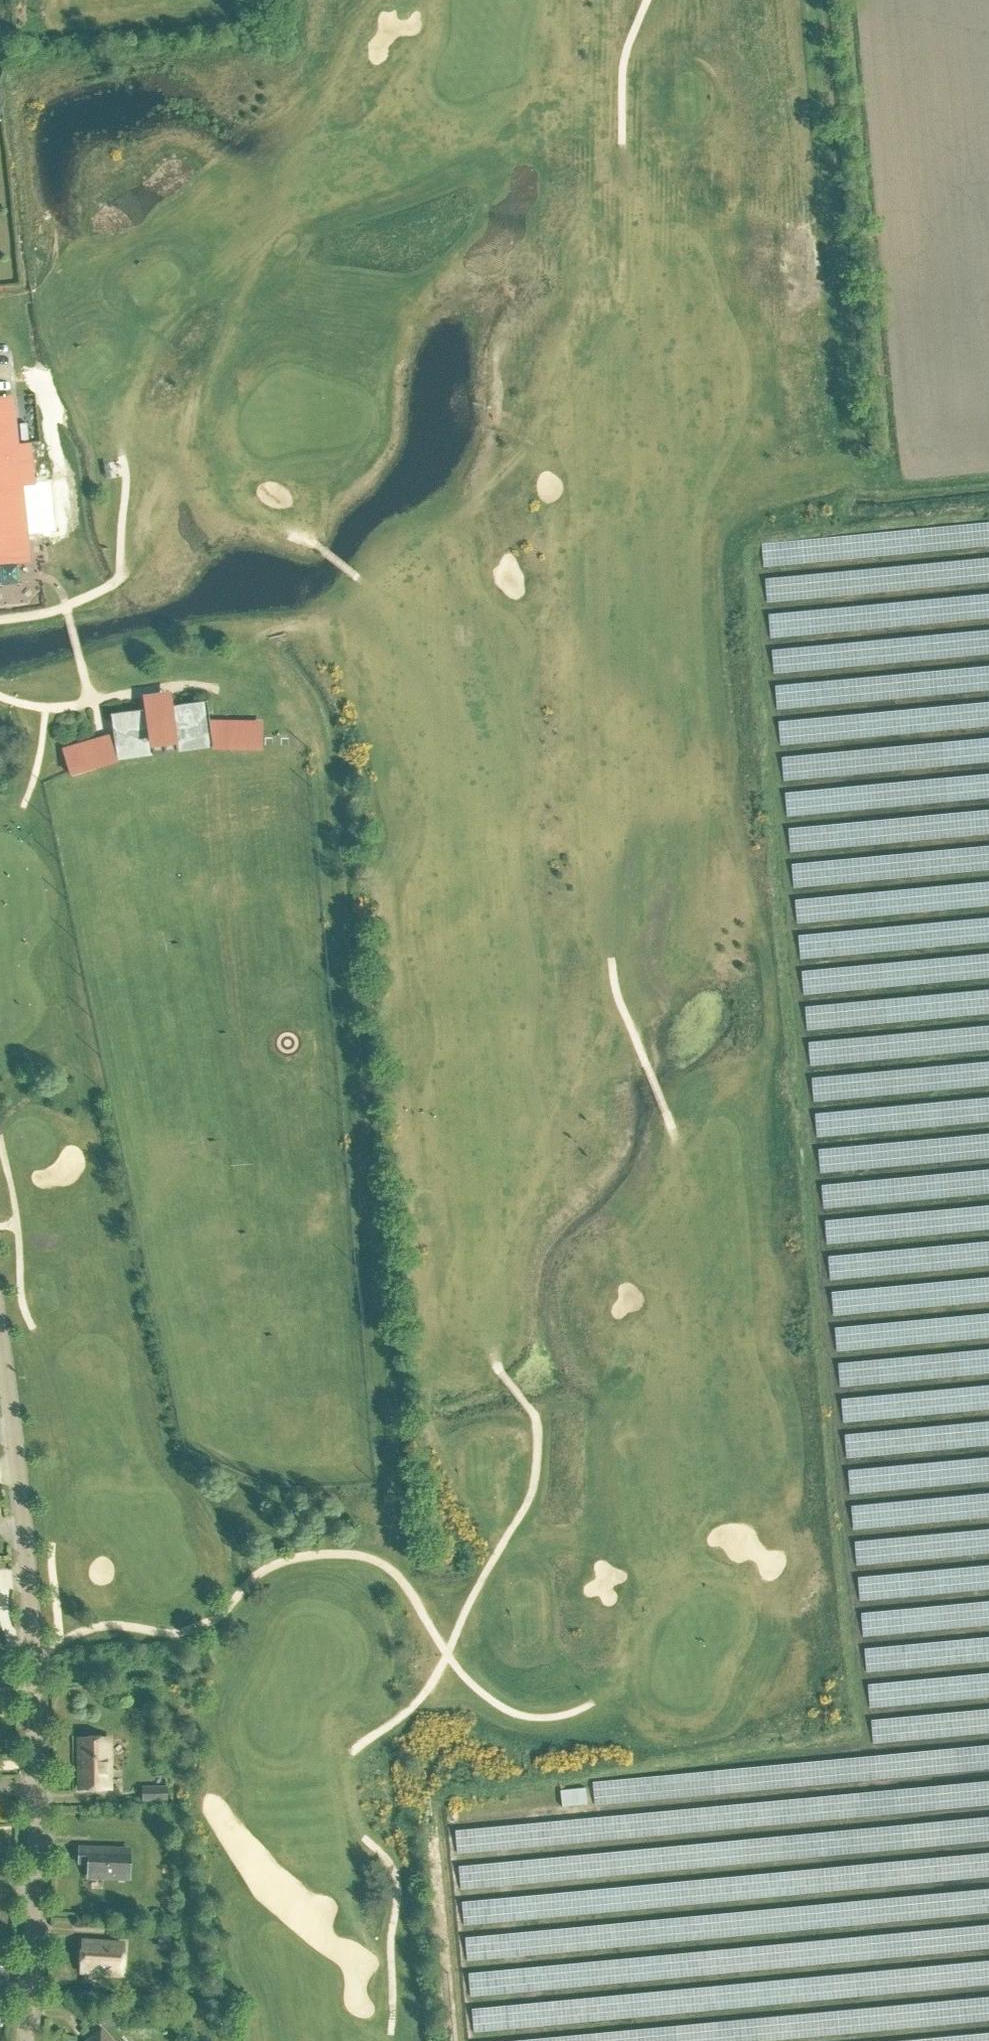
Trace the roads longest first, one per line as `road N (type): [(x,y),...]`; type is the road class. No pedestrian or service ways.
road 1 (residential): [(25,2040),(37,1762),(26,1536),(0,1335)]

